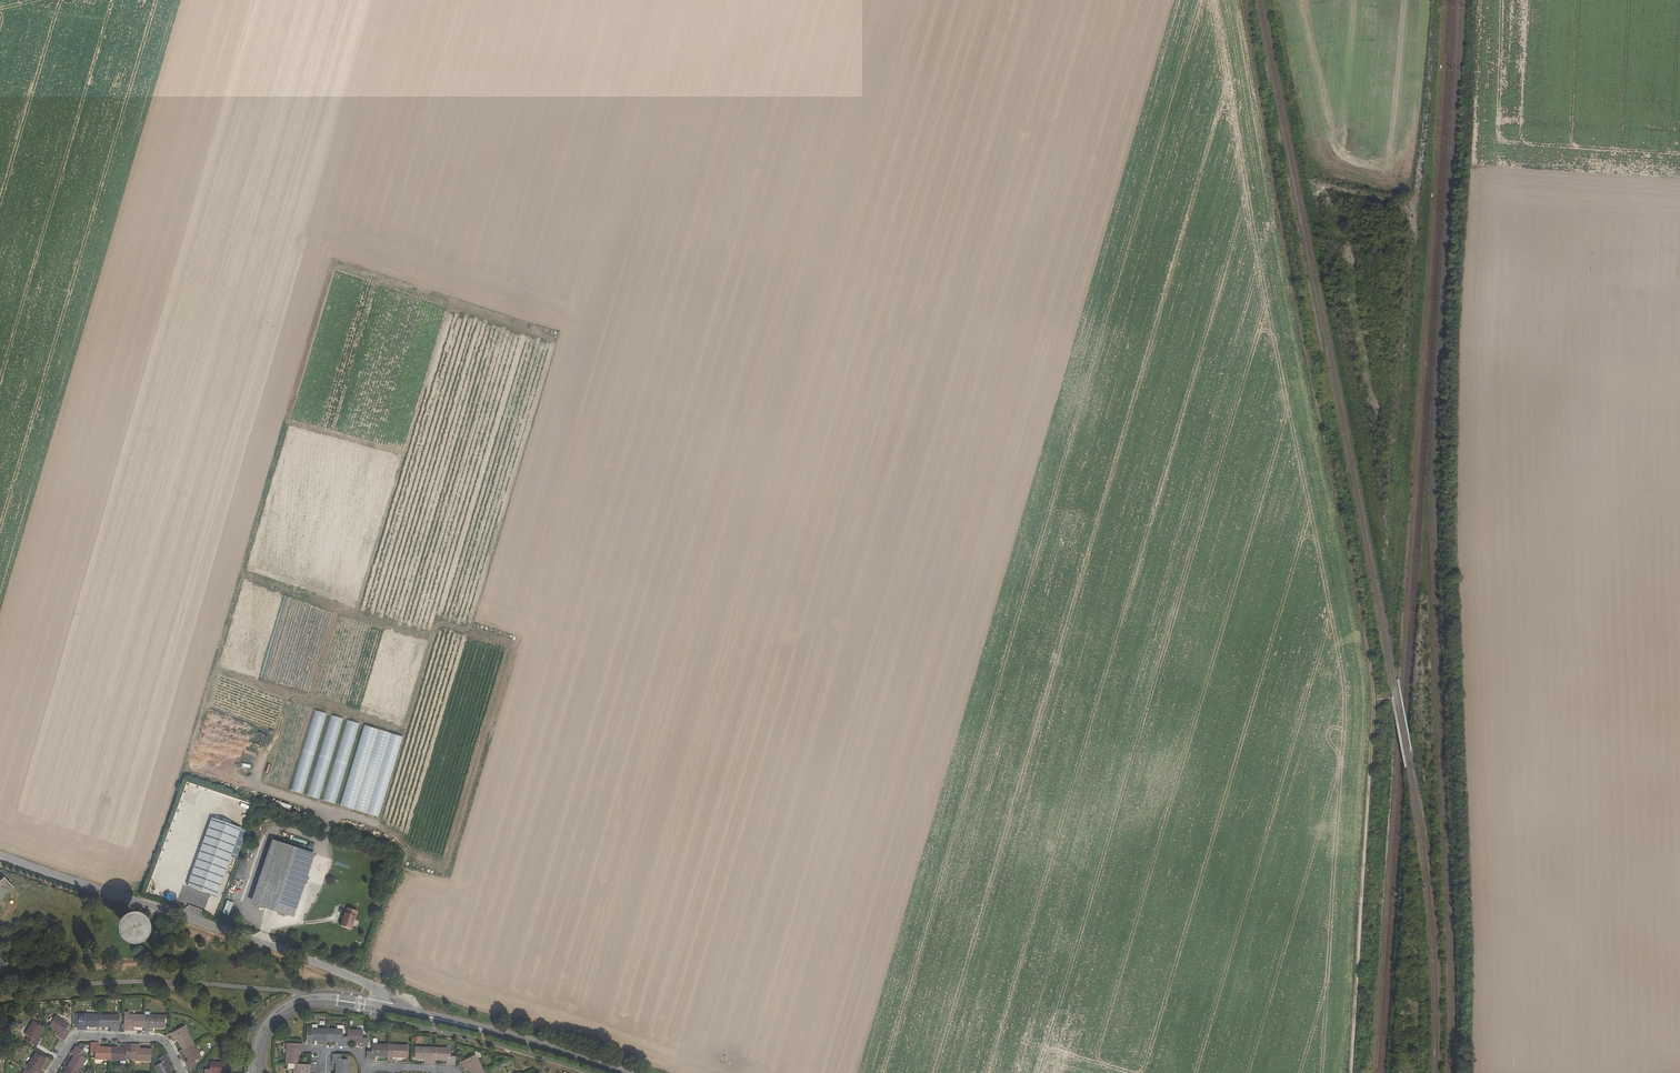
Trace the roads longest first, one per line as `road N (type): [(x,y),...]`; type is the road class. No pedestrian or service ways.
road 1 (track): [(1351,1072),(1375,700),(1363,632)]
road 2 (residential): [(0,855),(282,949),(370,984),(382,1005)]
road 3 (residential): [(382,1005),(615,1072)]
road 4 (residential): [(51,1072),(75,1036),(164,1040),(184,1072)]

